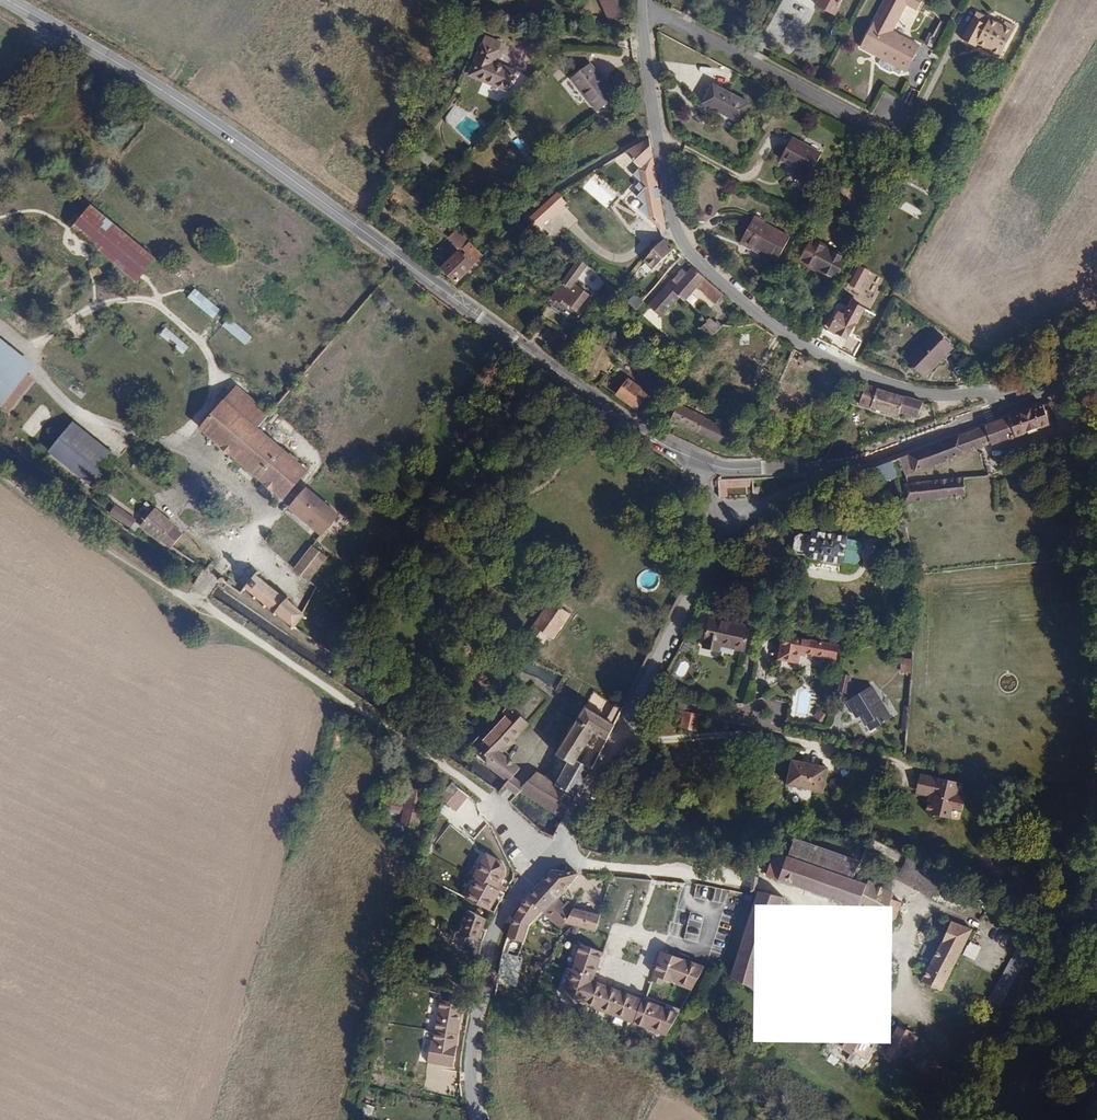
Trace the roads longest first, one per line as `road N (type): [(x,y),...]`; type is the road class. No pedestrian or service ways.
road 1 (secondary): [(695,460),(624,422),(211,122),(5,0)]
road 2 (track): [(550,861),(761,884),(914,941),(900,1008),(935,1027),(944,1055),(1092,1119)]
road 3 (residential): [(1017,400),(992,389),(931,395),(863,372),(776,327),(698,261),(674,224),(641,9)]
road 4 (track): [(0,320),(30,345),(46,382),(104,431),(112,449),(172,501),(181,499),(210,469),(205,460),(146,435)]
road 5 (track): [(197,603),(489,801)]
road 6 (residential): [(641,9),(870,125),(896,121)]
road 7 (residential): [(476,1119),(471,1070),(487,965),(502,919),(550,861)]
road 8 (track): [(0,477),(197,603)]
road 9 (secondary): [(1017,400),(834,465)]
road 10 (residential): [(550,861),(641,694)]
road 11 (residential): [(641,694),(727,525)]
road 12 (track): [(210,469),(251,497),(256,516),(197,603)]
road 13 (secondary): [(834,465),(726,469),(695,460)]
road 14 (residential): [(727,525),(824,478),(834,465)]

